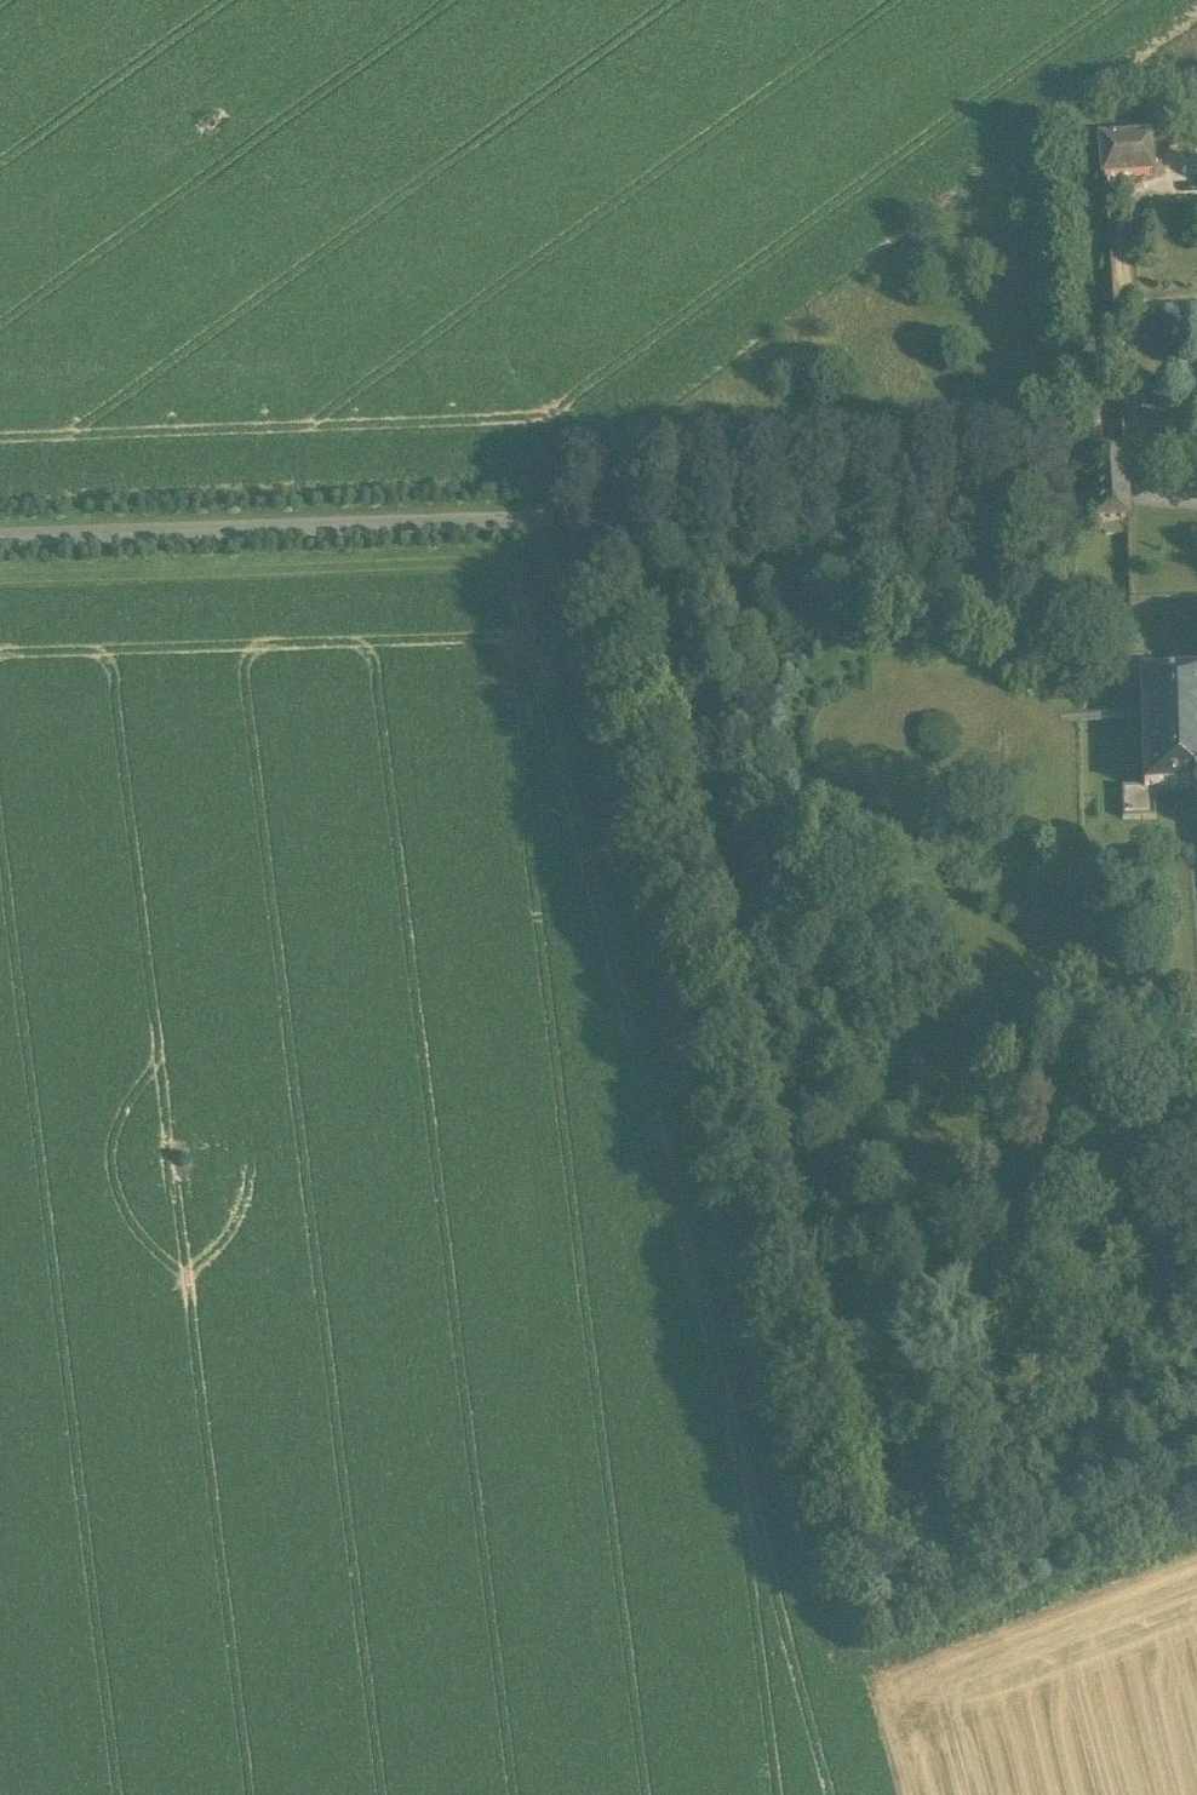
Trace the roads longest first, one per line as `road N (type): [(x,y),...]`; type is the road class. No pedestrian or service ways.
road 1 (track): [(604,518),(875,1568),(925,1593),(1196,1490)]

